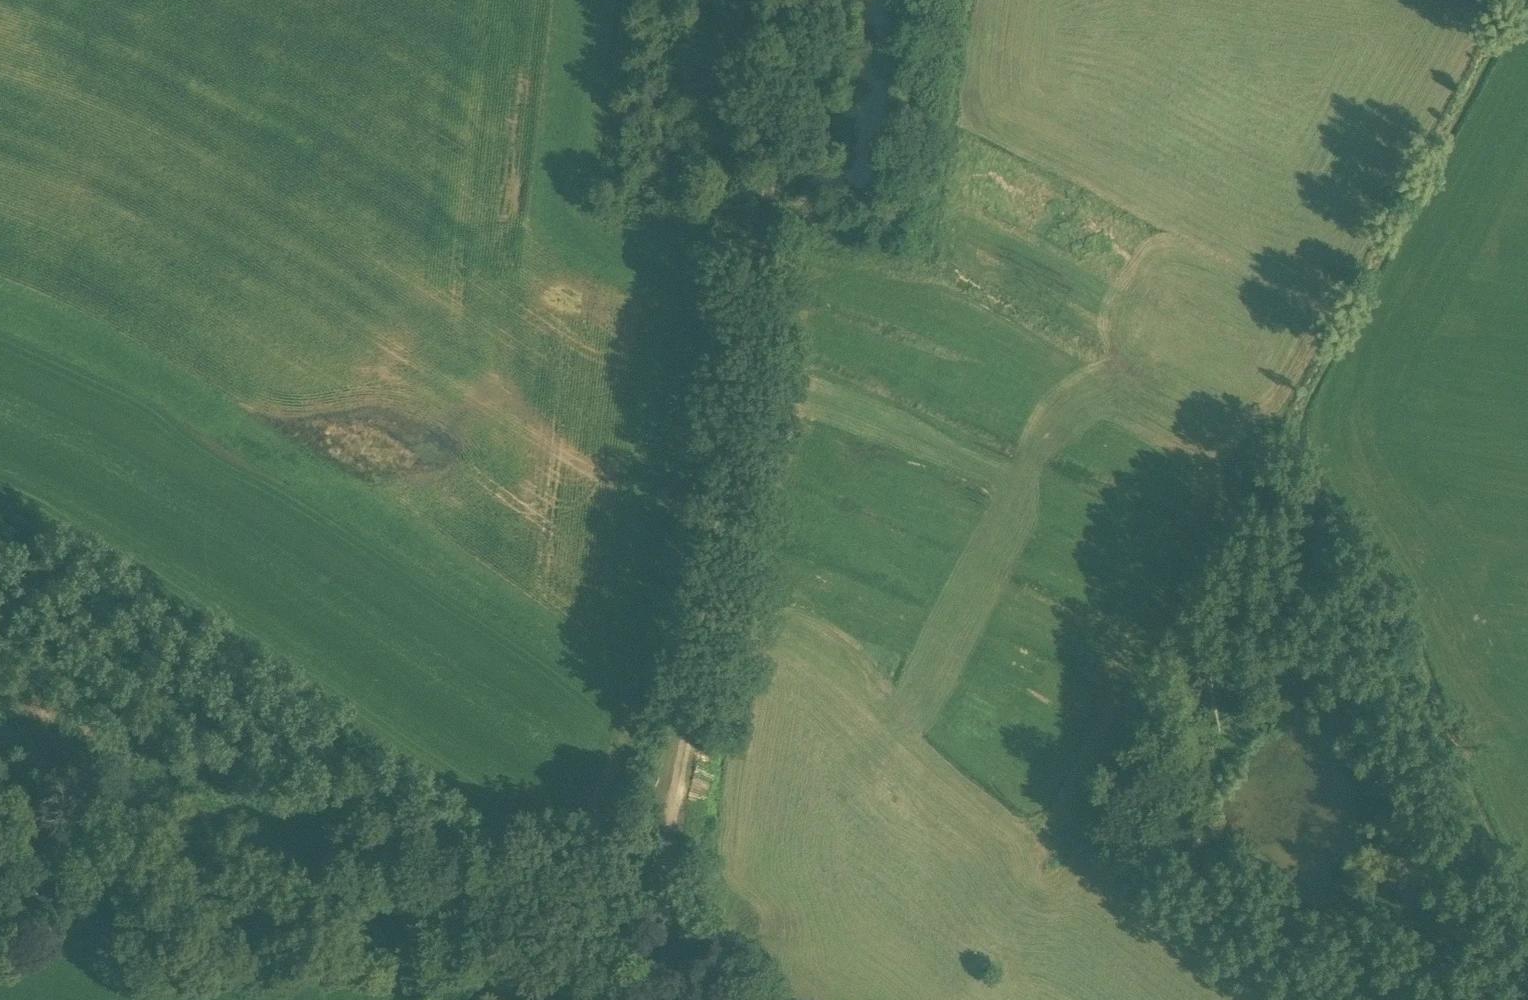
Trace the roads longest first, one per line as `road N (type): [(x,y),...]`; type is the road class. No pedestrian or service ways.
road 1 (track): [(609,948),(642,865),(681,716),(789,0)]
road 2 (track): [(609,948),(91,596),(0,551)]

